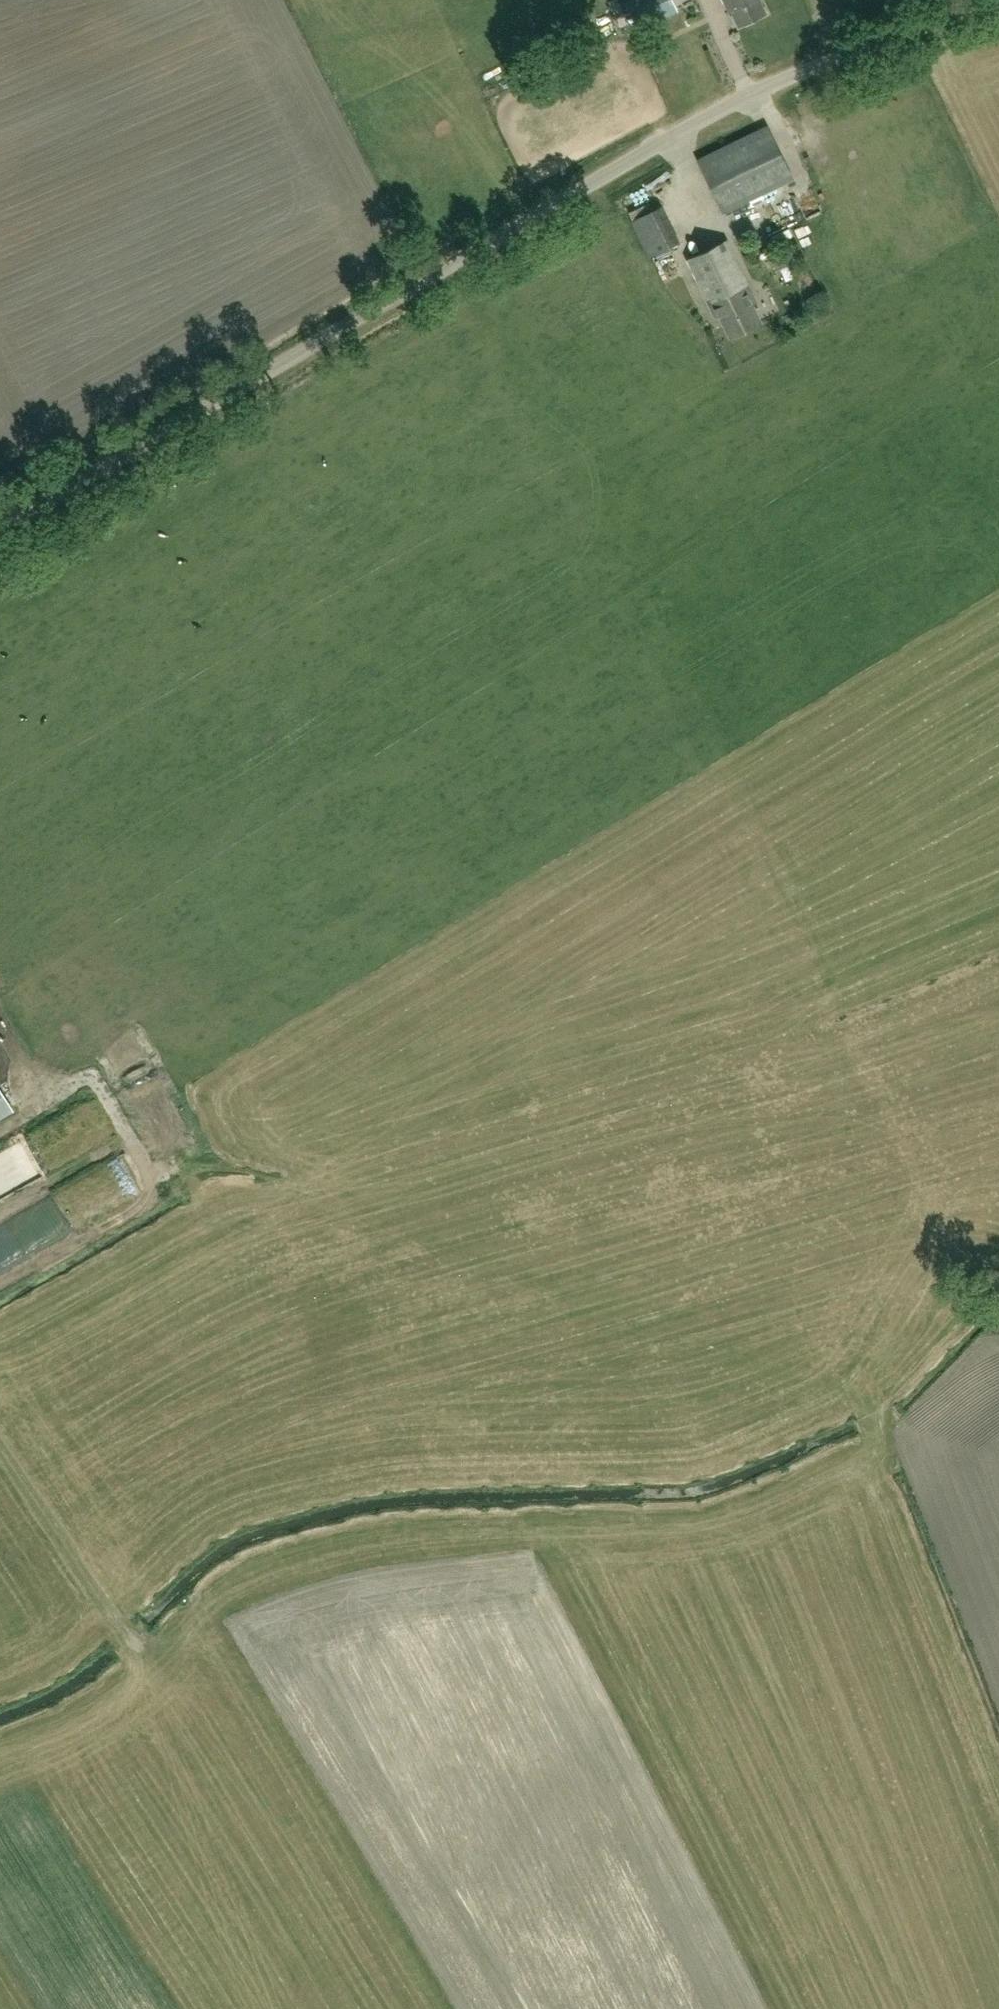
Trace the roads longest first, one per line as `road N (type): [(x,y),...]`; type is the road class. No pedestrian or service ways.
road 1 (unclassified): [(0,531),(674,137),(808,72),(998,1)]

